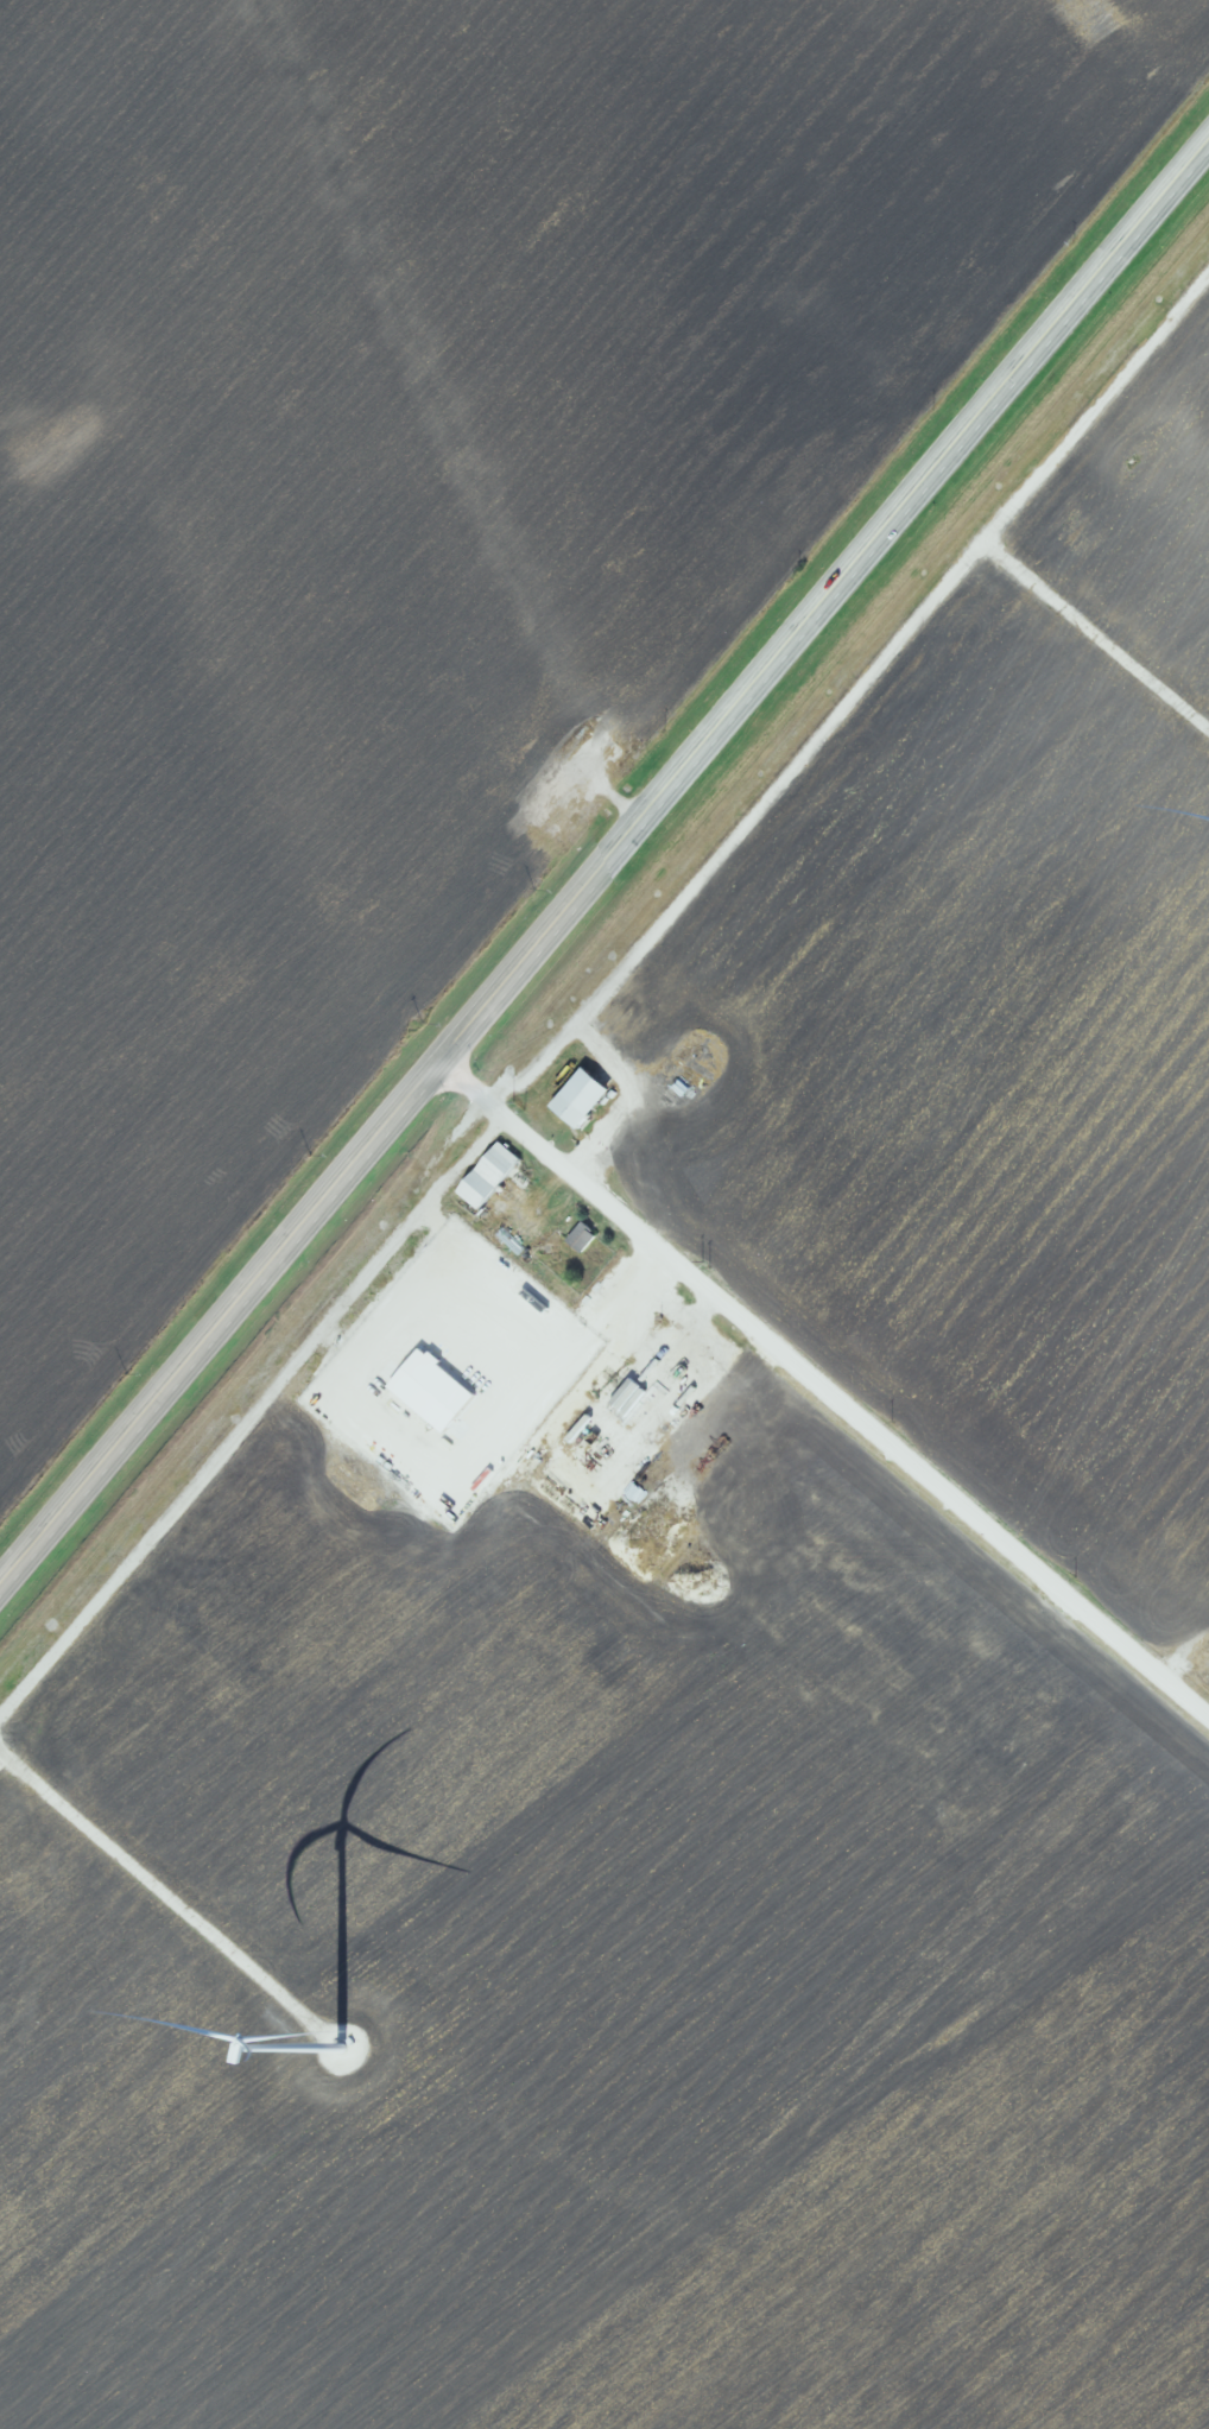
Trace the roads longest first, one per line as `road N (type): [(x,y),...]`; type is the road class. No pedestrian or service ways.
road 1 (residential): [(1208,1746),(439,1083)]
road 2 (primary): [(0,1604),(646,836)]
road 3 (residential): [(646,836),(265,0)]
road 4 (primary): [(646,836),(1208,153)]

